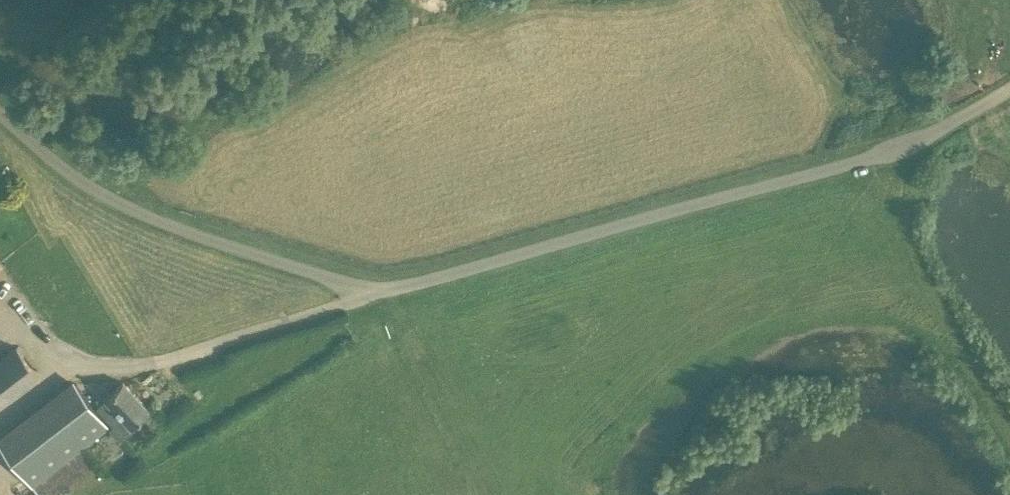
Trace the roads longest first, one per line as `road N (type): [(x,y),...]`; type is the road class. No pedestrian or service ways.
road 1 (unclassified): [(1009,88),(886,153),(378,294),(114,201),(0,117)]

